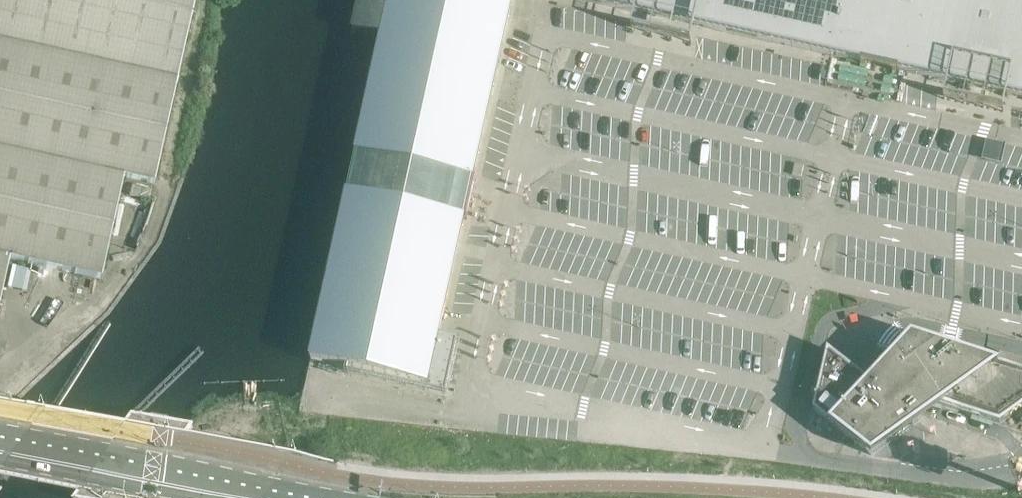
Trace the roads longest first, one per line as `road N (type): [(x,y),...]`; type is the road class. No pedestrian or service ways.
road 1 (primary): [(260,497),(0,451)]

